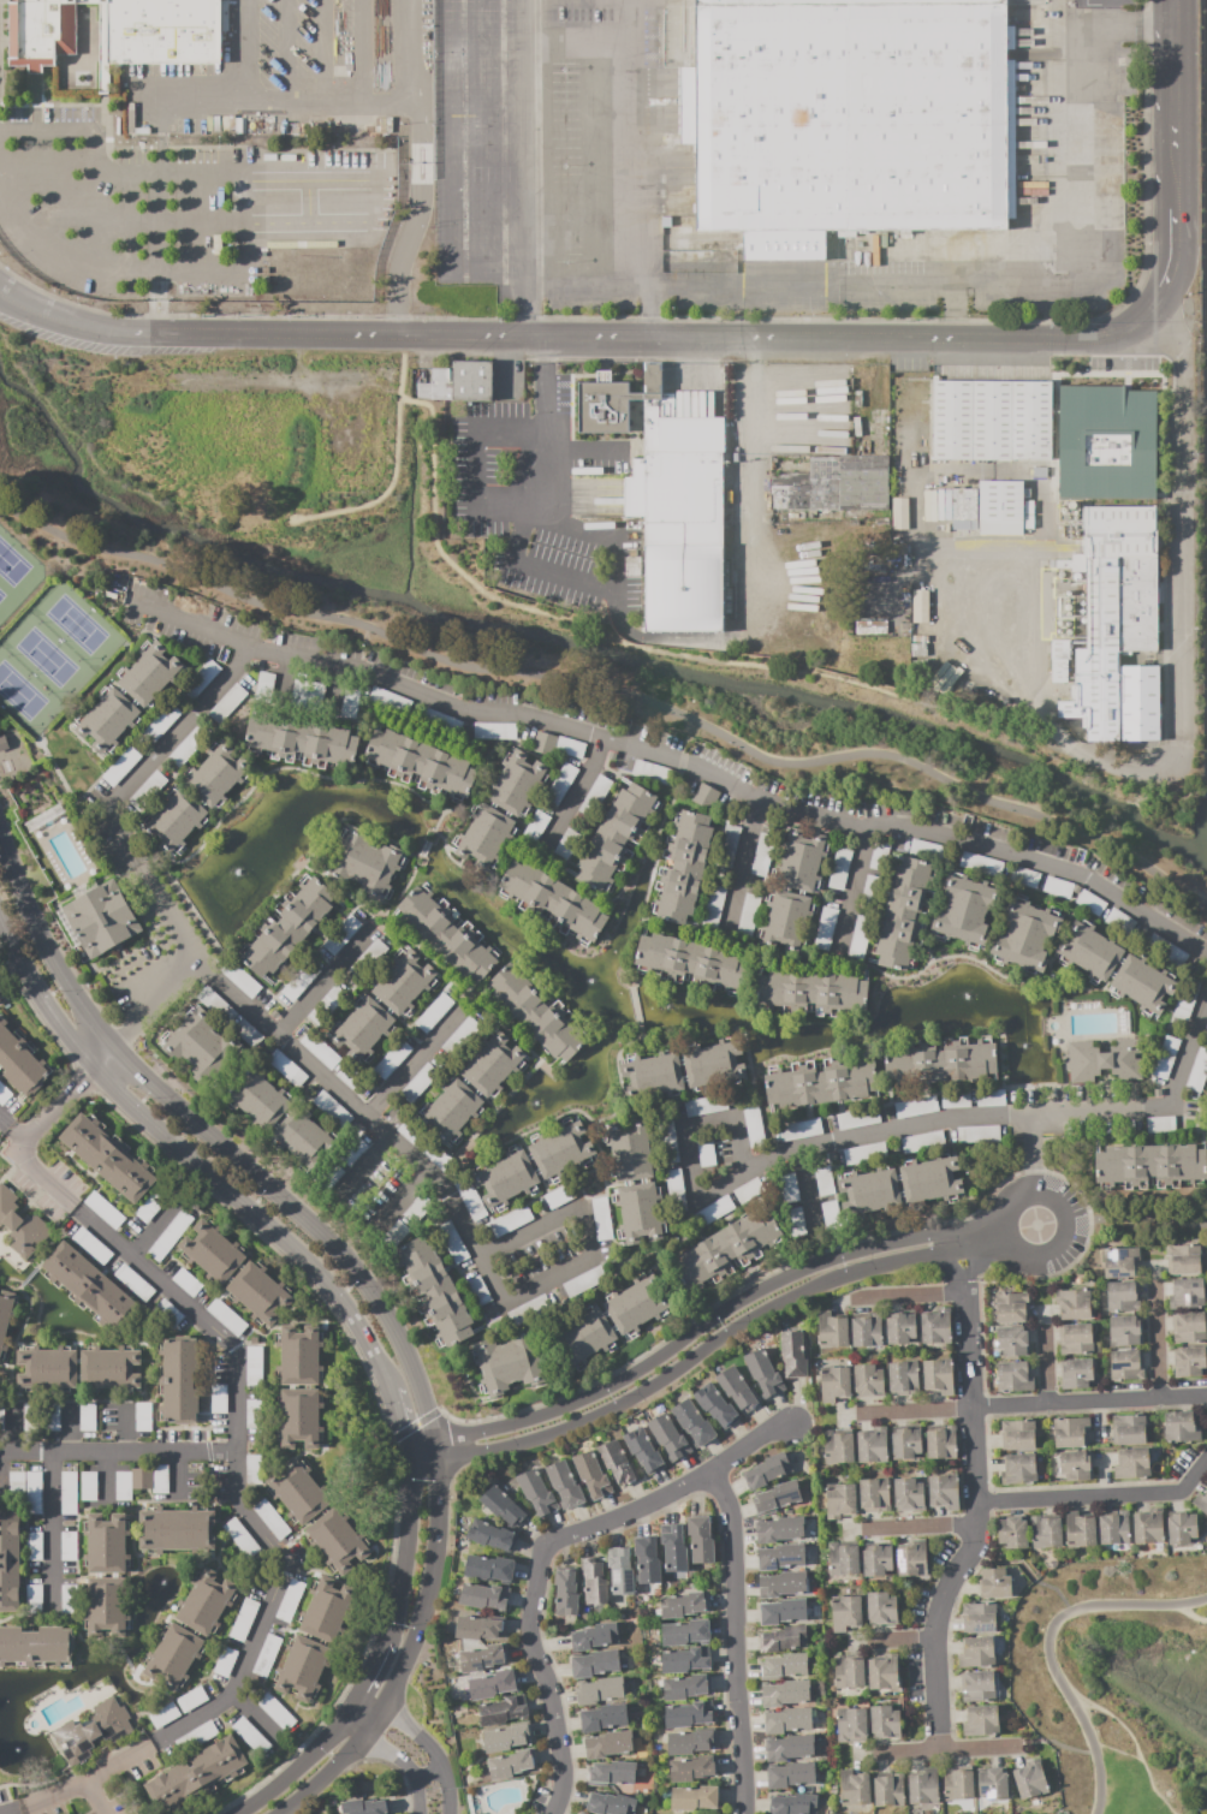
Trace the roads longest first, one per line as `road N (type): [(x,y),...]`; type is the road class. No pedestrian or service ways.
road 1 (residential): [(480,1259),(583,1209),(593,1256),(501,1301),(480,1259),(448,1195),(198,962),(108,804),(246,647),(358,670),(470,709),(529,715),(601,739)]
road 2 (tertiary): [(1137,323),(1077,340),(349,337)]
road 3 (tertiary): [(435,1443),(393,1327),(361,1279),(317,1230),(113,1047),(44,942),(0,835)]
road 4 (residential): [(1007,1220),(813,1266),(744,1297),(616,1384),(545,1414),(405,1449)]
road 5 (residential): [(409,1470),(551,1434),(625,1403),(820,1284),(1011,1241)]
road 6 (residential): [(601,739),(677,761),(757,799),(1078,875),(1206,952)]
road 7 (tertiary): [(0,918),(48,1009),(94,1067),(339,1296),(390,1391)]
road 8 (residential): [(1206,995),(1163,1107),(937,1120),(801,1149),(695,1200)]
road 9 (residential): [(236,1471),(240,1504),(286,1563),(230,1694),(89,1782),(6,1813)]
road 10 (residential): [(553,1813),(563,1764),(528,1626),(539,1558),(558,1540),(712,1473)]
road 11 (residential): [(1181,747),(1178,355),(1154,307)]
road 12 (residential): [(236,1471),(232,1346),(31,1168),(25,1143)]
road 13 (tertiary): [(277,1813),(338,1767),(386,1711),(432,1575),(436,1465)]
road 14 (tertiary): [(349,337),(137,335),(88,329),(0,294)]
road 15 (residential): [(745,1813),(731,1513),(712,1473)]
road 16 (residential): [(959,1230),(975,1524)]
road 17 (residential): [(741,585),(745,338)]
road 18 (residential): [(974,1503),(1173,1492),(1206,1460)]
road 19 (residential): [(969,1410),(1206,1398)]
road 20 (residential): [(0,1450),(236,1450)]
road 21 (residential): [(975,1524),(937,1625),(939,1750)]
road 22 (tertiary): [(405,1449),(404,1570),(385,1641)]
road 23 (residential): [(542,522),(545,338)]
road 24 (residential): [(1042,1255),(1063,1239),(1065,1215),(1044,1196),(1024,1197),(1010,1211),(1009,1236),(1022,1251),(1042,1255)]
road 25 (tertiary): [(359,1694),(320,1745),(240,1813)]
road 26 (residential): [(695,1200),(685,1134),(732,1124),(744,1176)]
road 27 (tertiary): [(1175,28),(1175,184)]
road 28 (residential): [(444,1813),(438,1762),(359,1694)]
road 29 (residential): [(49,1449),(49,1598)]
road 30 (residential): [(198,962),(94,1067)]
road 31 (residential): [(874,1753),(1019,1745)]
road 32 (residential): [(364,1116),(459,1012)]
road 33 (residential): [(277,1035),(370,930)]
road 34 (residential): [(757,799),(726,929)]
road 35 (residential): [(1160,1400),(1154,1275)]
road 36 (residential): [(866,829),(838,950)]
road 37 (residential): [(246,647),(130,605)]

